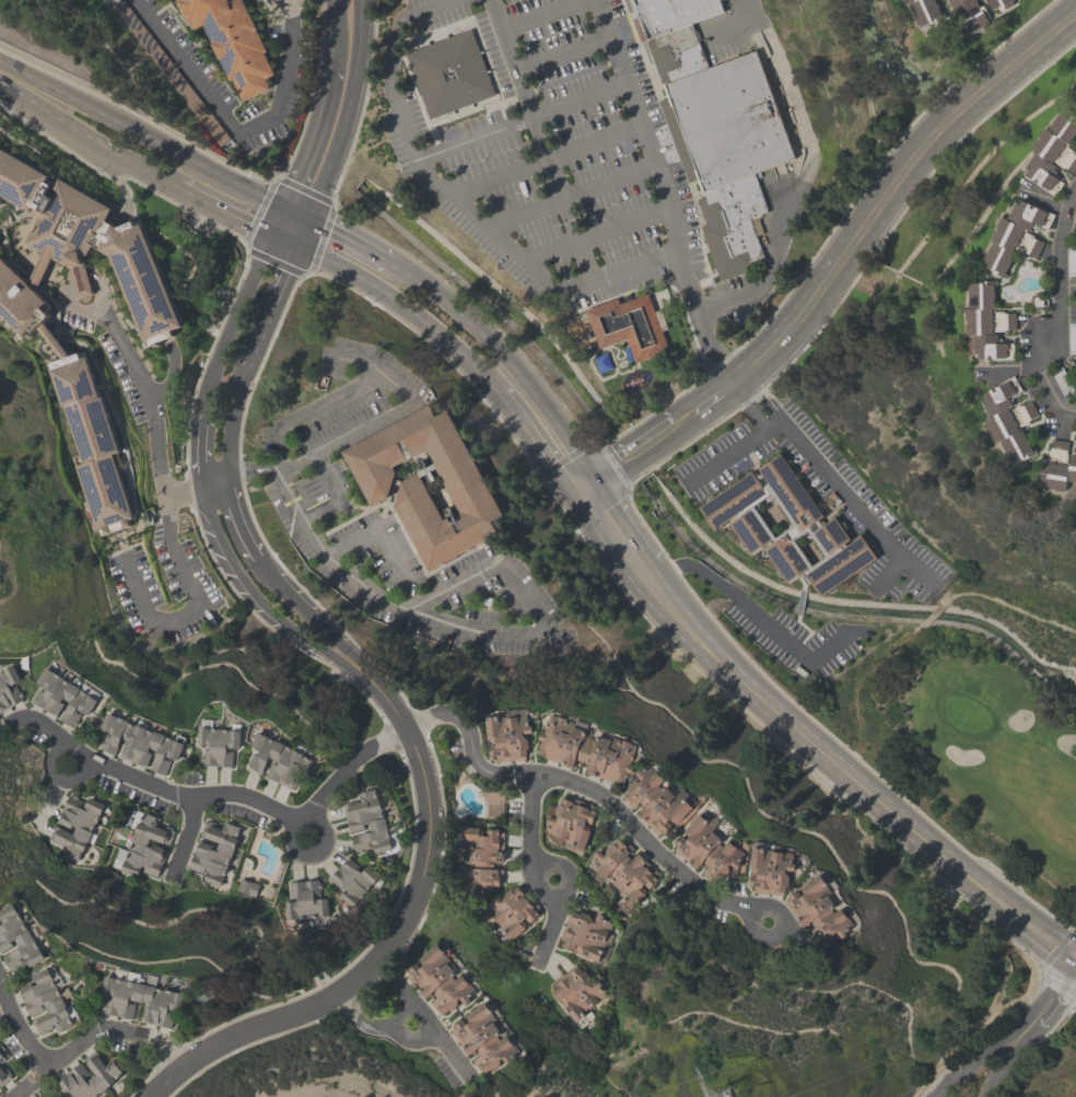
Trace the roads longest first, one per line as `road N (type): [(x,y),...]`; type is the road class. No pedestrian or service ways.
road 1 (secondary): [(642,569),(747,688),(1075,958)]
road 2 (residential): [(383,692),(309,656),(262,611),(230,565),(211,517),(200,448),(208,387),(225,328),(272,236)]
road 3 (residential): [(150,1096),(225,1040),(317,1005),(359,978),(394,938),(428,850),(426,789),(406,728)]
road 4 (residential): [(383,692),(267,573),(230,495),(236,393),(296,247)]
road 5 (secondary): [(740,383),(820,296),(960,106),(1075,15)]
road 6 (residential): [(406,728),(452,714),(465,723),(487,772),(550,775),(586,787),(701,889),(750,912)]
road 7 (residential): [(133,0),(236,135),(276,114),(289,0)]
road 8 (secondary): [(285,210),(0,66)]
road 9 (residential): [(13,719),(32,715),(96,762),(162,790),(237,794),(299,824)]
road 10 (secondary): [(586,488),(581,453),(524,372),(466,312),(394,259)]
road 11 (tertiary): [(360,0),(353,87),(296,247)]
road 12 (secondary): [(296,247),(387,295),(493,392)]
road 13 (residential): [(1075,188),(1059,244),(1060,311),(1041,372),(1063,409),(1075,411)]
road 14 (residential): [(186,1064),(160,1041),(106,1027),(11,1096)]
road 15 (secondary): [(0,84),(21,105),(176,188)]
road 16 (tertiary): [(334,67),(317,138),(285,210)]
road 17 (residential): [(309,820),(334,777),(406,728)]
road 18 (secondary): [(493,392),(552,467),(586,488)]
road 19 (residential): [(337,992),(373,1030),(414,1046),(445,1046)]

